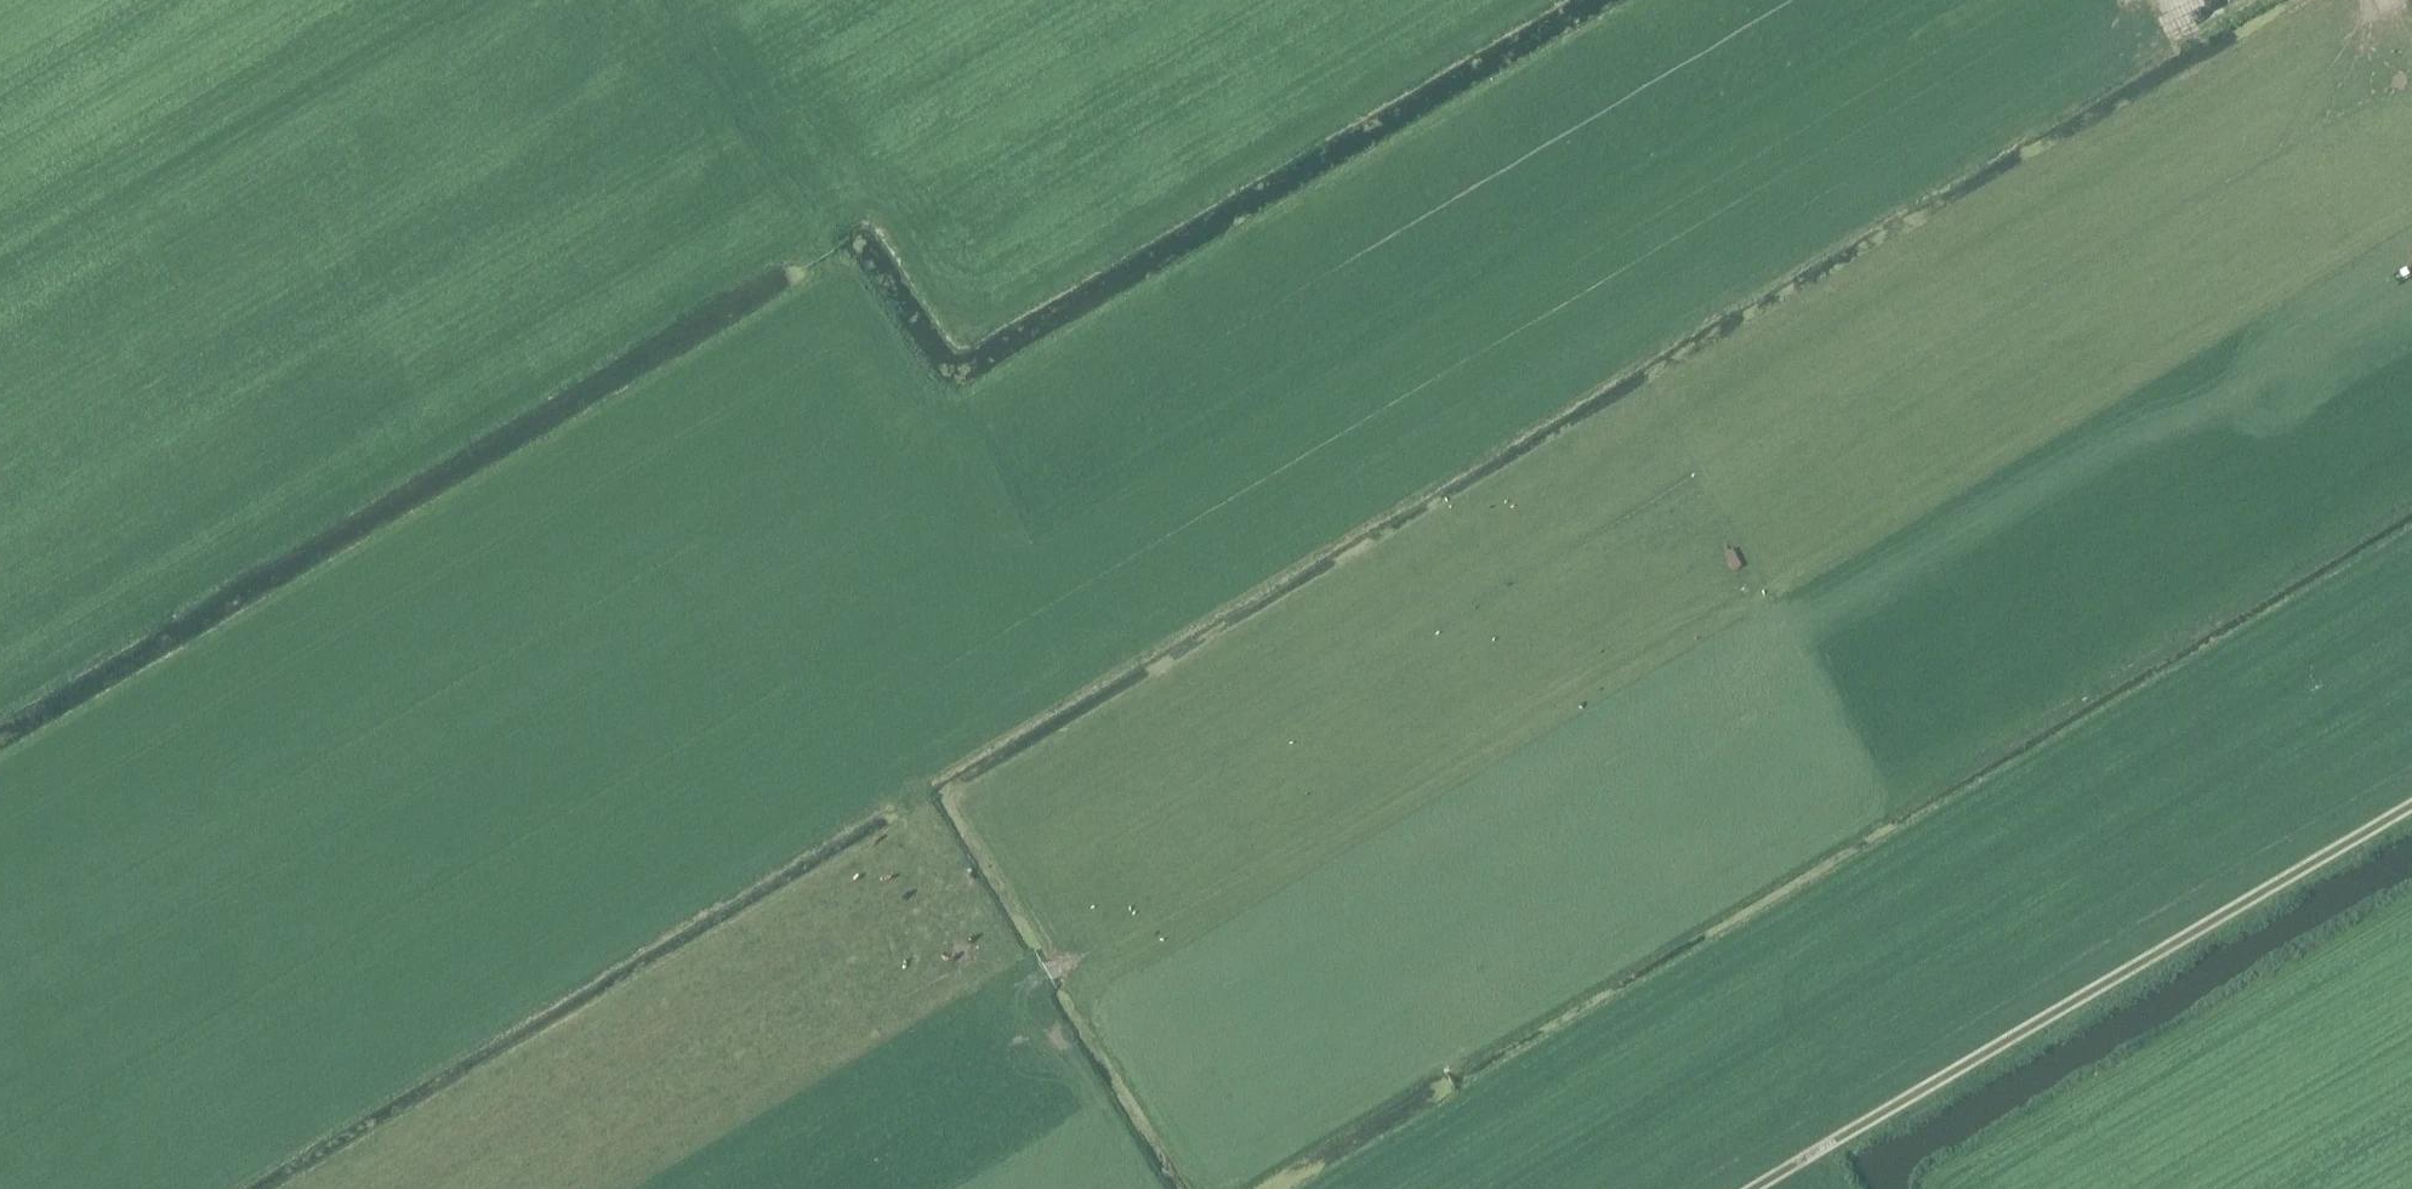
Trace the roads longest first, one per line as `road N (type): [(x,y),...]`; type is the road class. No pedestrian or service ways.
road 1 (track): [(1813,1188),(1799,1150),(2411,797)]

